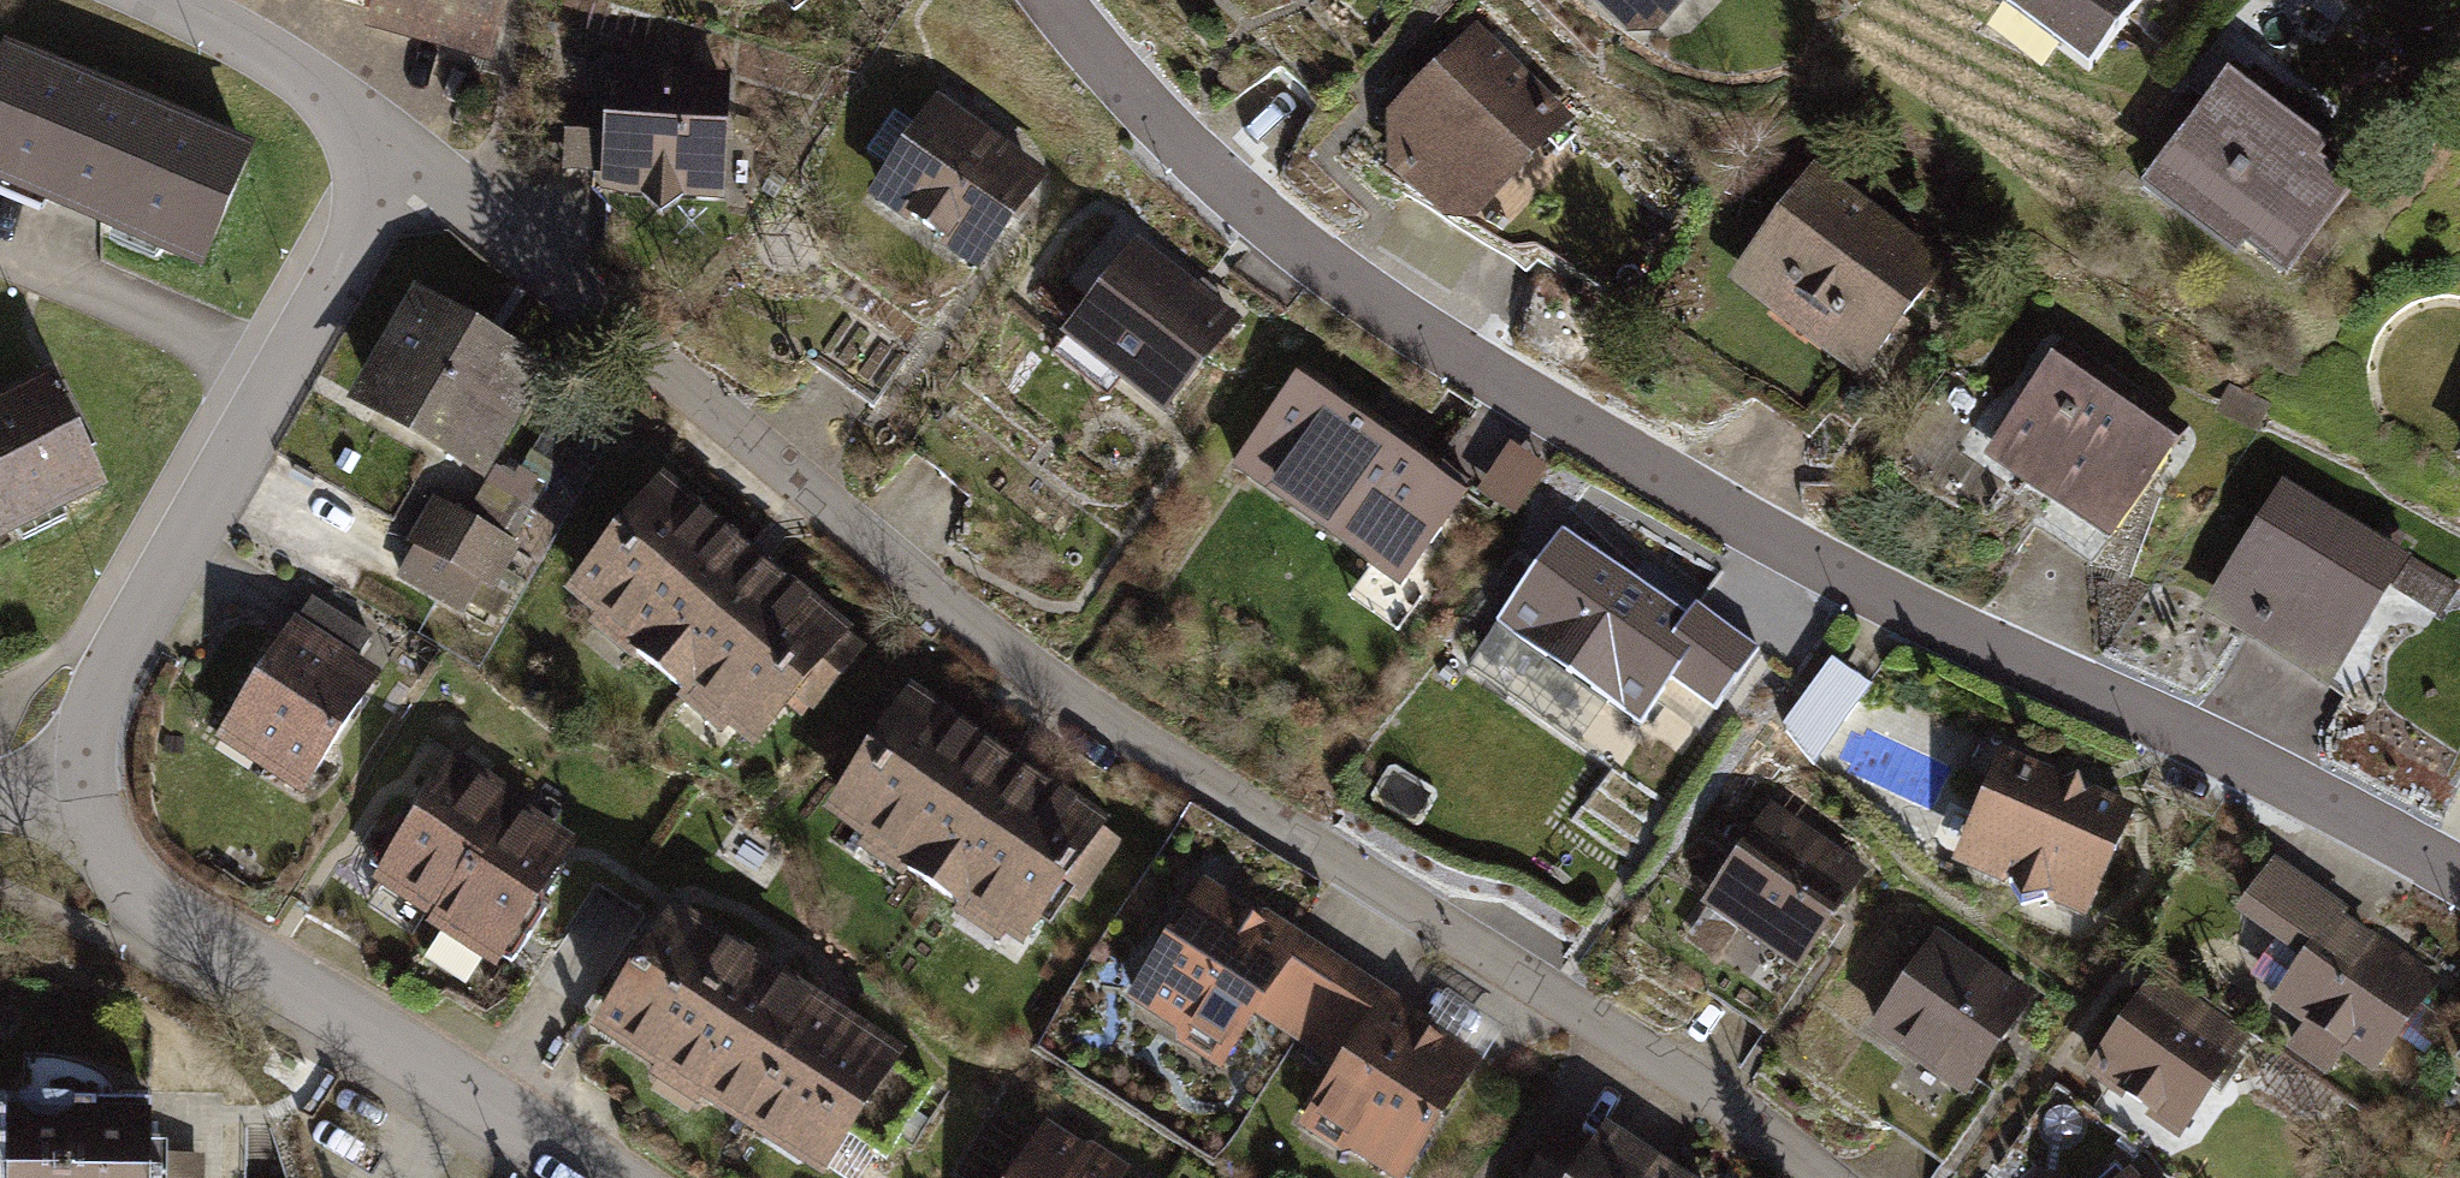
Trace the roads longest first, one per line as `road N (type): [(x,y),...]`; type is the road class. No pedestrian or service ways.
road 1 (residential): [(1818,1177),(1730,1108),(966,623),(476,208),(399,164)]
road 2 (residential): [(2459,878),(2186,734),(1855,586),(1490,380),(1240,210),(1098,67),(1053,0)]
road 3 (residential): [(576,1177),(185,928),(115,868),(91,791)]
road 4 (residential): [(91,791),(87,716),(280,360)]
road 5 (residential): [(280,360),(0,246)]
road 6 (residential): [(399,164),(283,64),(155,0)]
road 7 (residential): [(280,360),(399,164)]
road 8 (track): [(0,965),(57,971),(159,1026)]

